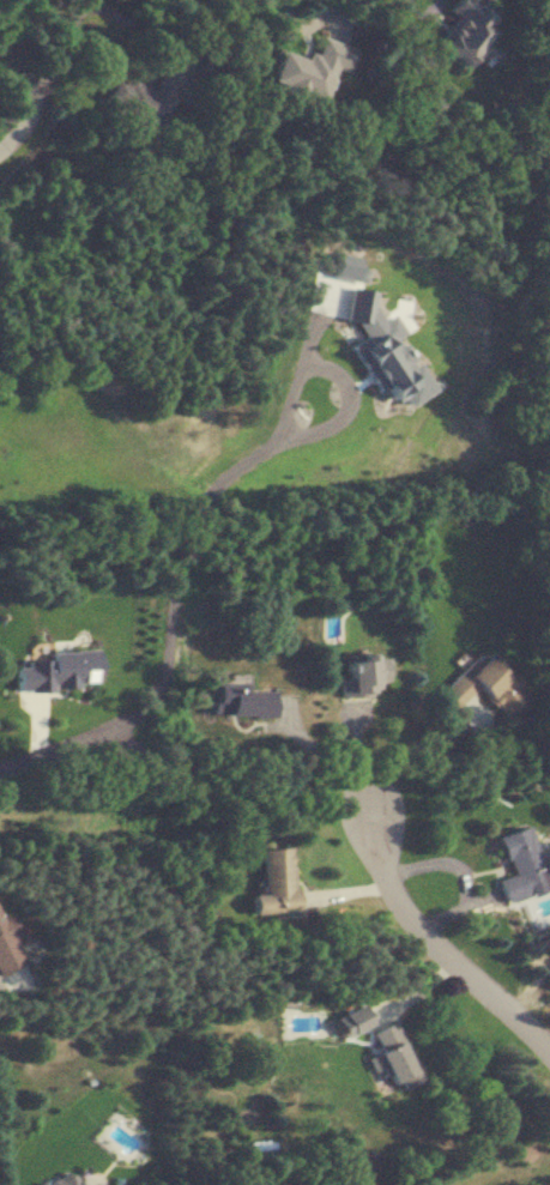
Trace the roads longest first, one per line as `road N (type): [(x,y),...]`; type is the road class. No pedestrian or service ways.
road 1 (residential): [(0,764),(80,743),(147,711),(162,688),(179,572),(199,524),(230,483),(260,461),(369,430)]
road 2 (residential): [(549,1046),(427,933),(379,866),(369,811)]
road 3 (residential): [(0,154),(34,120),(90,0)]

